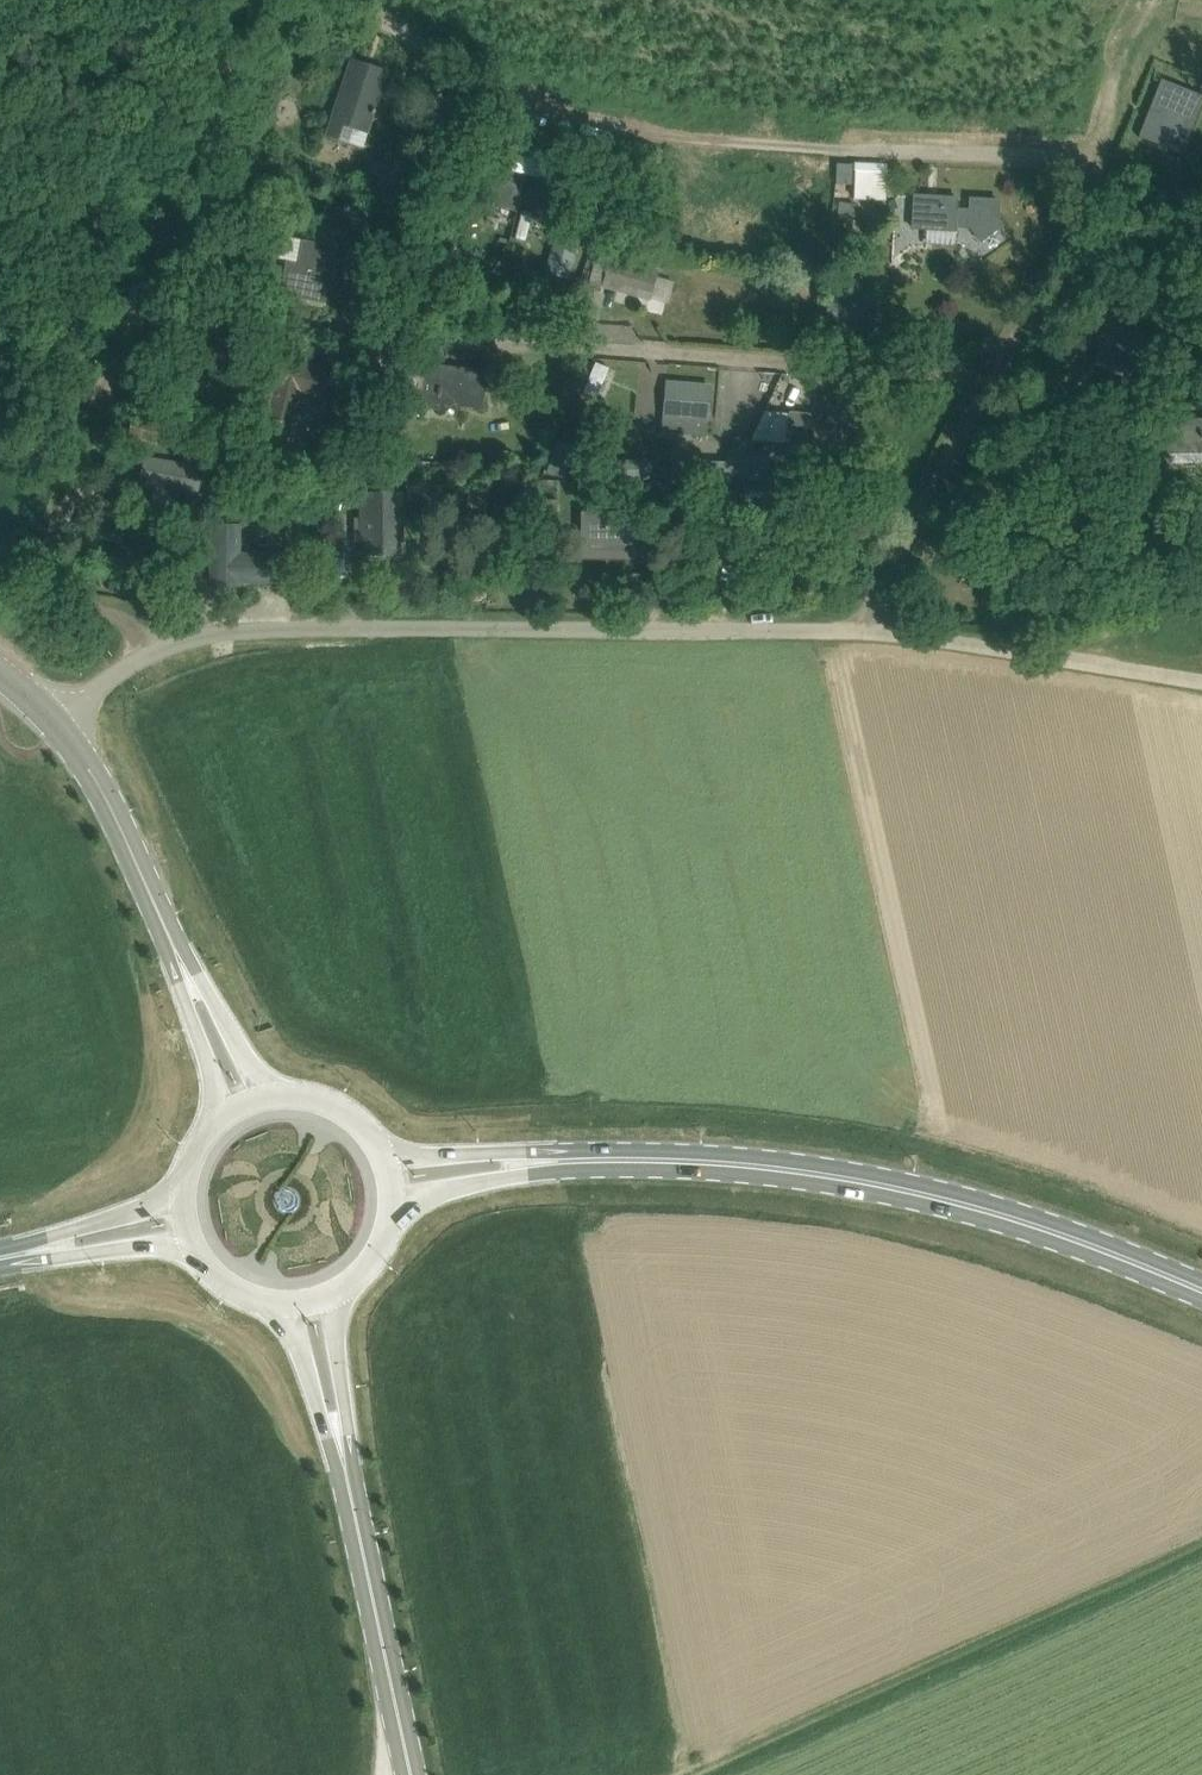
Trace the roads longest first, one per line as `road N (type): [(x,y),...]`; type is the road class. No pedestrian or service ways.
road 1 (unclassified): [(55,724),(114,673),(154,652),(245,629),(859,629),(1201,680)]
road 2 (track): [(5,321),(146,311),(992,380)]
road 3 (track): [(275,0),(386,22),(494,97),(544,119),(681,137),(1097,160)]
road 4 (track): [(0,666),(46,586),(73,497),(275,0)]
road 5 (primary): [(551,1161),(637,1156),(753,1165),(925,1193),(1026,1222),(1201,1291)]
road 6 (track): [(689,1774),(1201,1541)]
road 7 (track): [(1097,160),(1076,219),(859,629)]
road 8 (secondary): [(338,1440),(413,1774)]
road 9 (unclassified): [(183,971),(115,817),(55,724)]
road 10 (track): [(1201,9),(1162,9),(1139,23),(1115,71),(1097,160)]
road 11 (primary): [(181,1189),(0,1259)]
road 12 (primary): [(0,1261),(193,1246)]
road 13 (primary): [(551,1161),(487,1152),(385,1160)]
road 14 (primary): [(392,1208),(502,1182),(551,1161)]
road 15 (track): [(1201,555),(1076,659)]
road 16 (unclassified): [(270,1094),(183,971)]
road 17 (secondary): [(338,1440),(344,1387),(333,1293)]
road 18 (unclassified): [(183,971),(193,1026),(225,1112)]
road 19 (secondary): [(290,1304),(309,1381),(338,1440)]
road 20 (primary): [(385,1160),(340,1107),(270,1094)]

